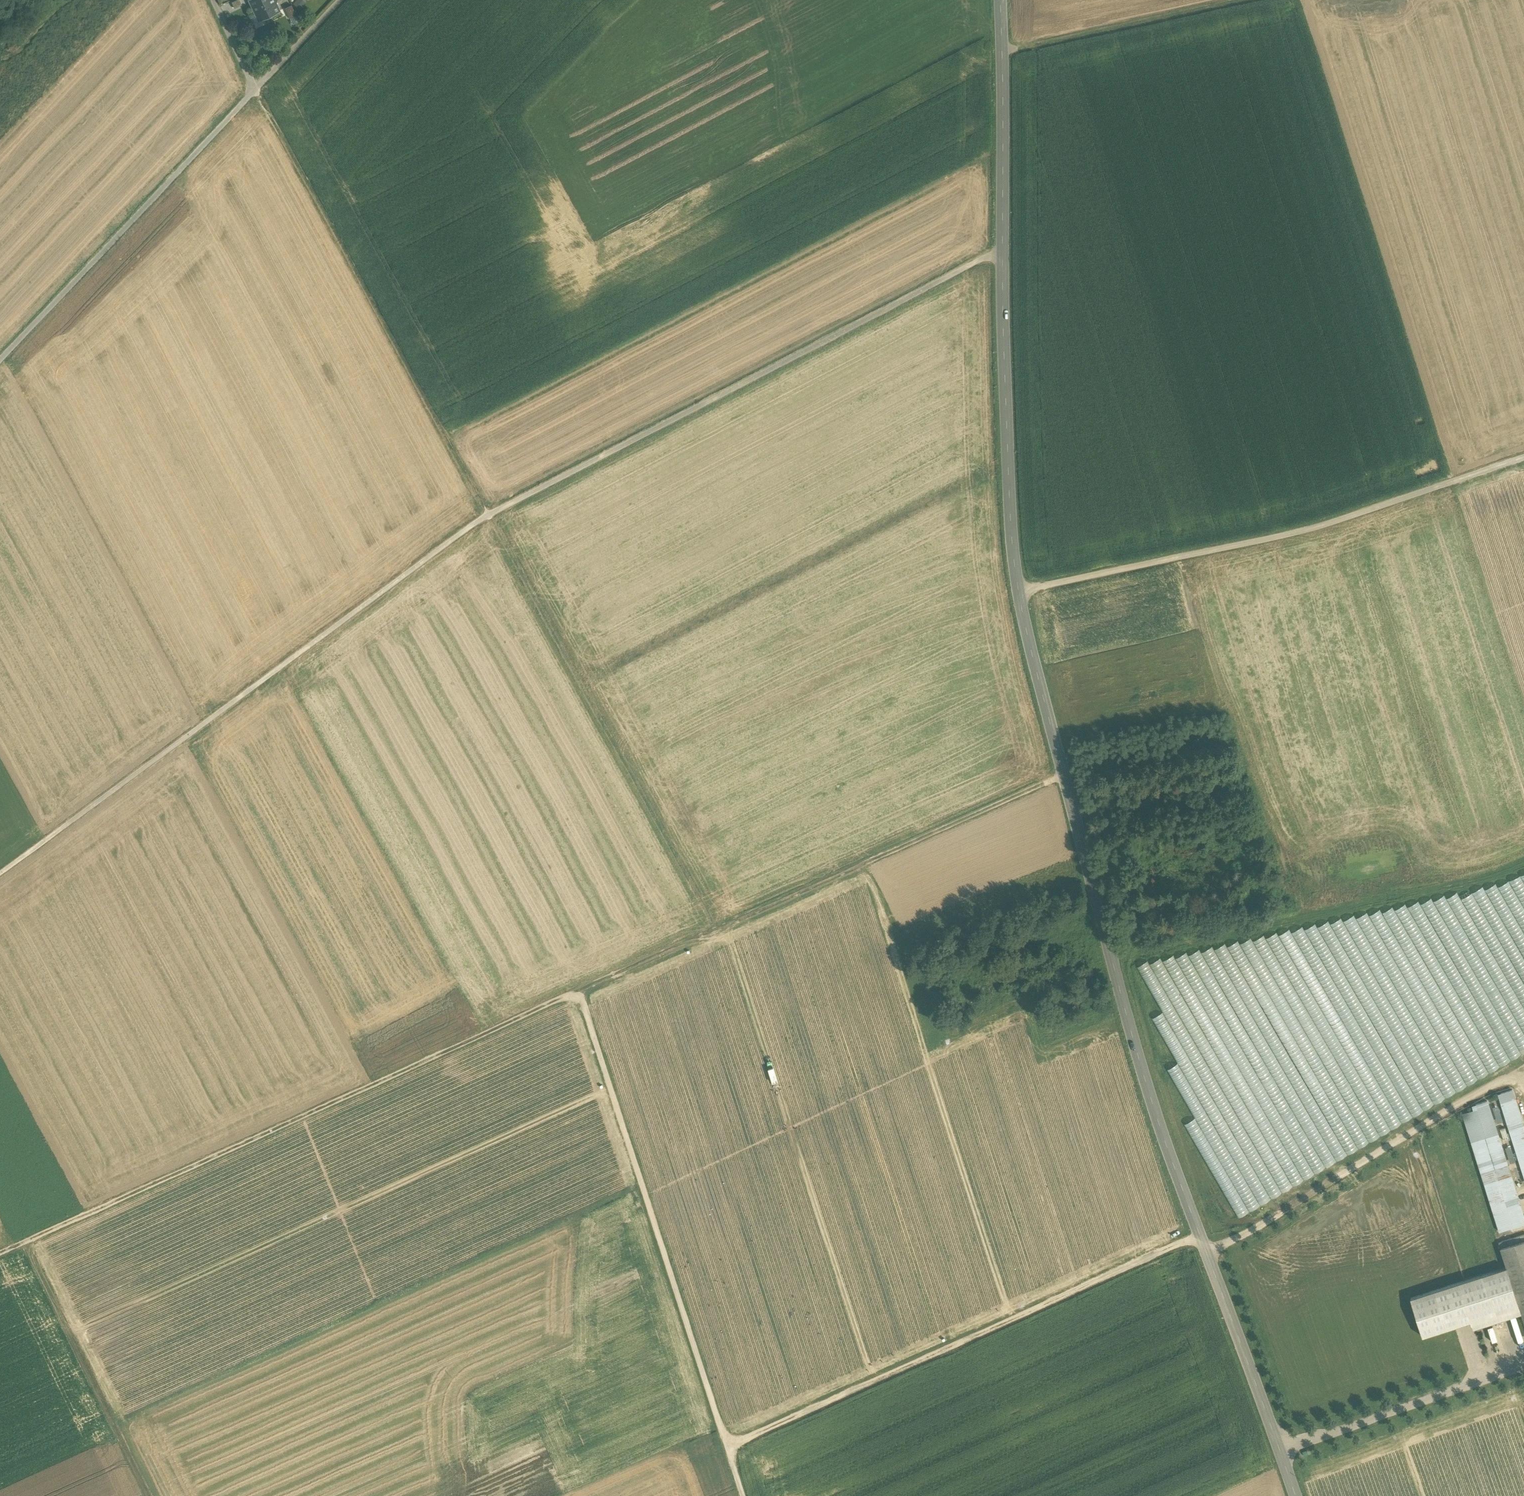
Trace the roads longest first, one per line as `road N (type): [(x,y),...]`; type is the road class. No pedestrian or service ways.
road 1 (tertiary): [(1001,0),(1024,595),(1131,1006),(1298,1495)]
road 2 (track): [(0,876),(489,521),(1011,252)]
road 3 (track): [(719,936),(255,91),(213,0)]
road 4 (track): [(0,1258),(582,997)]
road 5 (track): [(1076,779),(582,997)]
road 6 (track): [(582,997),(747,1495)]
road 7 (track): [(1206,1240),(732,1448)]
road 8 (track): [(1523,463),(1324,530),(1024,595)]
road 9 (track): [(341,0),(0,352)]
road 10 (track): [(1523,1069),(1211,1252)]
road 11 (track): [(29,1245),(152,1495)]
road 12 (track): [(1003,54),(1260,0)]

